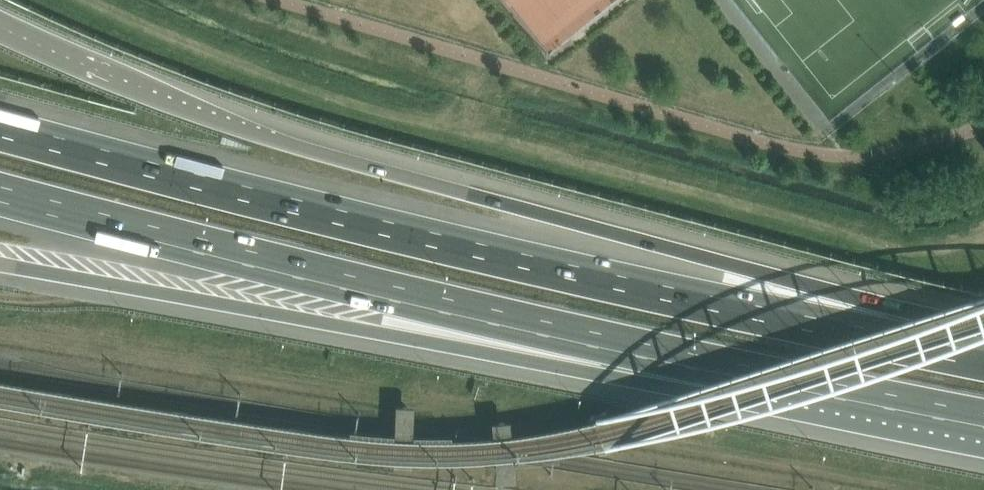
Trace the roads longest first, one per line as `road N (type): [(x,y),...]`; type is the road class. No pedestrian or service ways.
road 1 (motorway): [(972,357),(728,264),(182,111),(0,34)]
road 2 (motorway): [(972,357),(433,240),(0,129)]
road 3 (motorway): [(0,194),(739,371)]
road 4 (motorway): [(0,264),(381,333),(739,371)]
road 5 (motorway): [(739,371),(983,419)]

